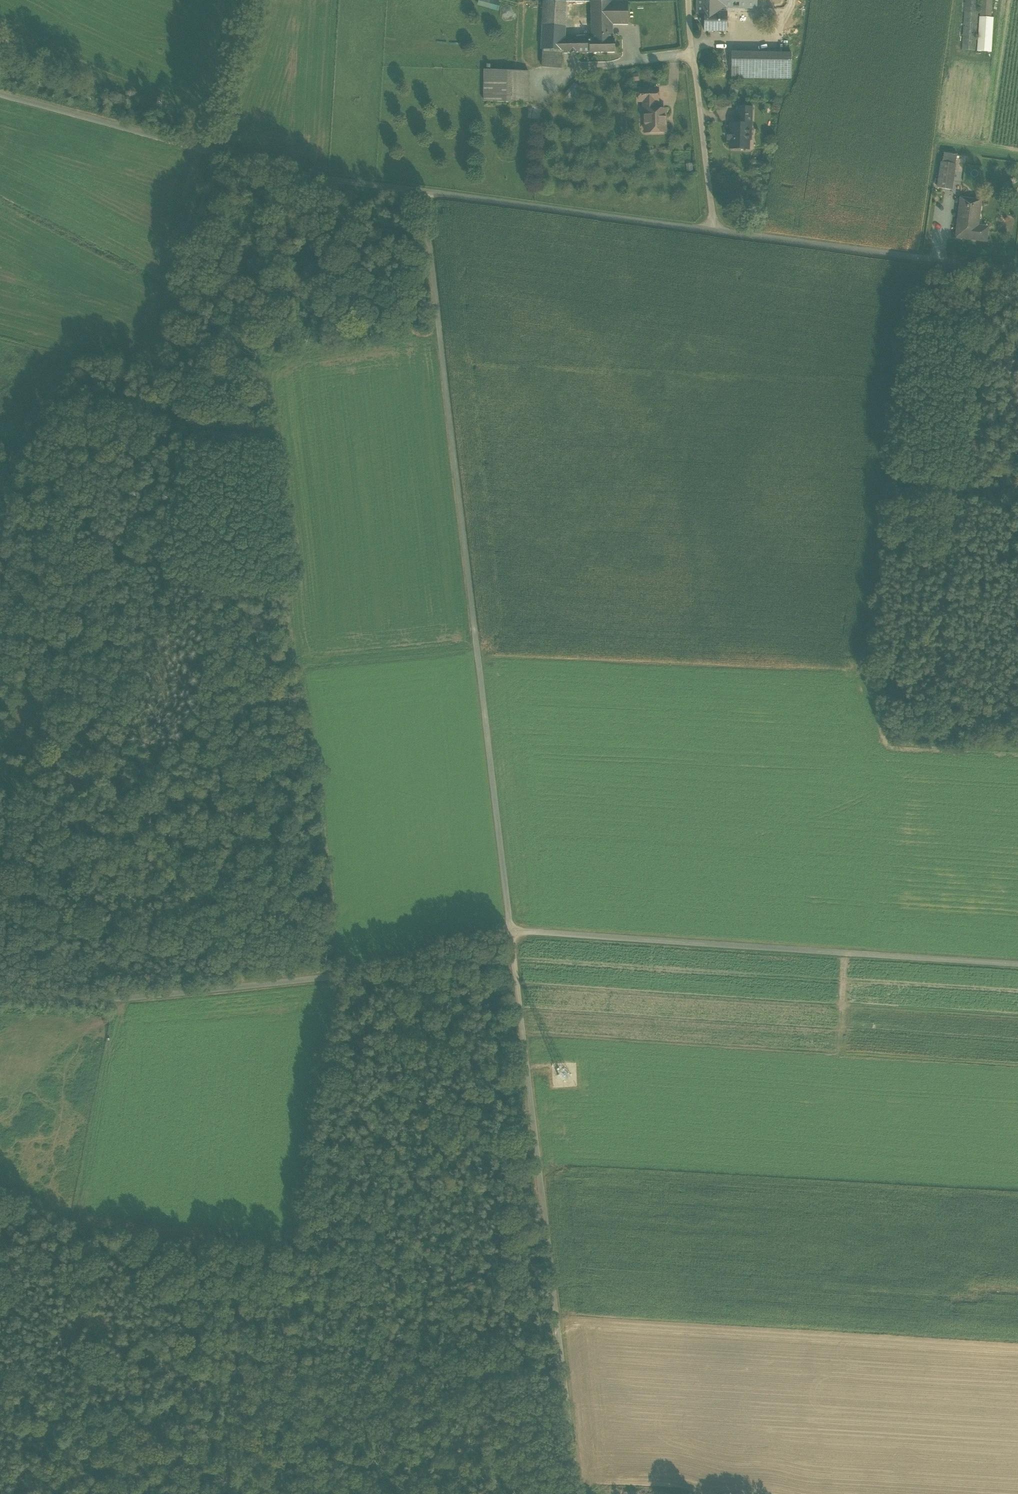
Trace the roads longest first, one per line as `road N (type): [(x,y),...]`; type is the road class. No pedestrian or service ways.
road 1 (unclassified): [(422,191),(509,930)]
road 2 (unclassified): [(509,930),(577,1493)]
road 3 (track): [(341,975),(258,1493)]
road 4 (unclassified): [(509,930),(341,975),(116,999),(0,994)]
road 5 (unclassified): [(1017,965),(509,930)]
road 6 (unclassified): [(422,191),(307,177),(0,94)]
road 7 (unclassified): [(1017,268),(715,230)]
road 8 (unclassified): [(715,230),(422,191)]
road 9 (track): [(260,1481),(0,1433)]
road 10 (unclassified): [(688,0),(715,230)]
road 11 (track): [(307,177),(237,205),(227,226),(254,310),(257,350)]
road 12 (track): [(476,649),(294,671)]

